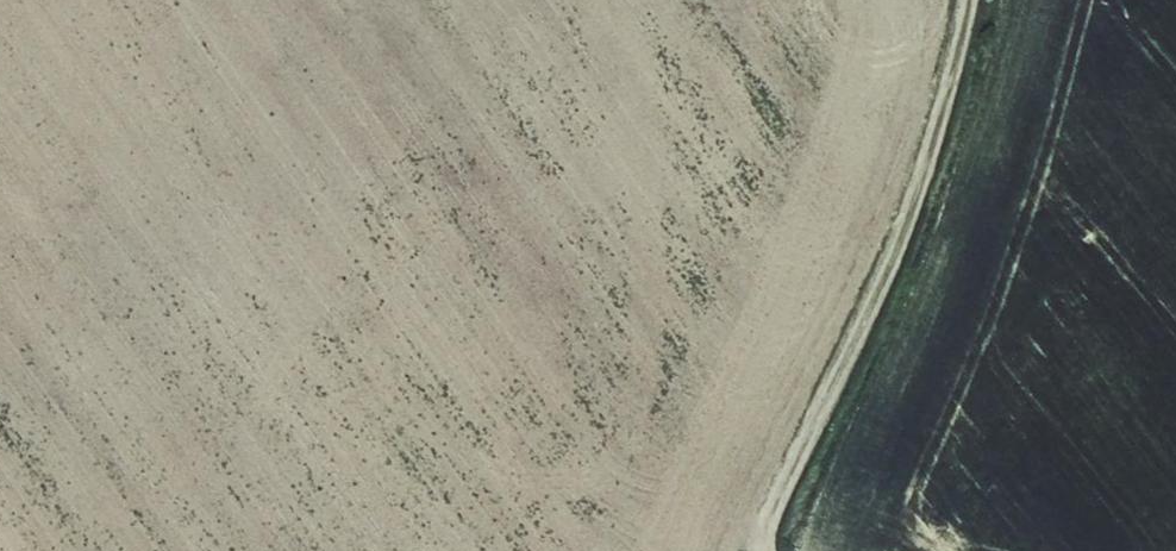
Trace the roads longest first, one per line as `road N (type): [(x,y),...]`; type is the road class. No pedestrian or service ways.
road 1 (track): [(968,0),(928,171),(769,517),(768,550)]

